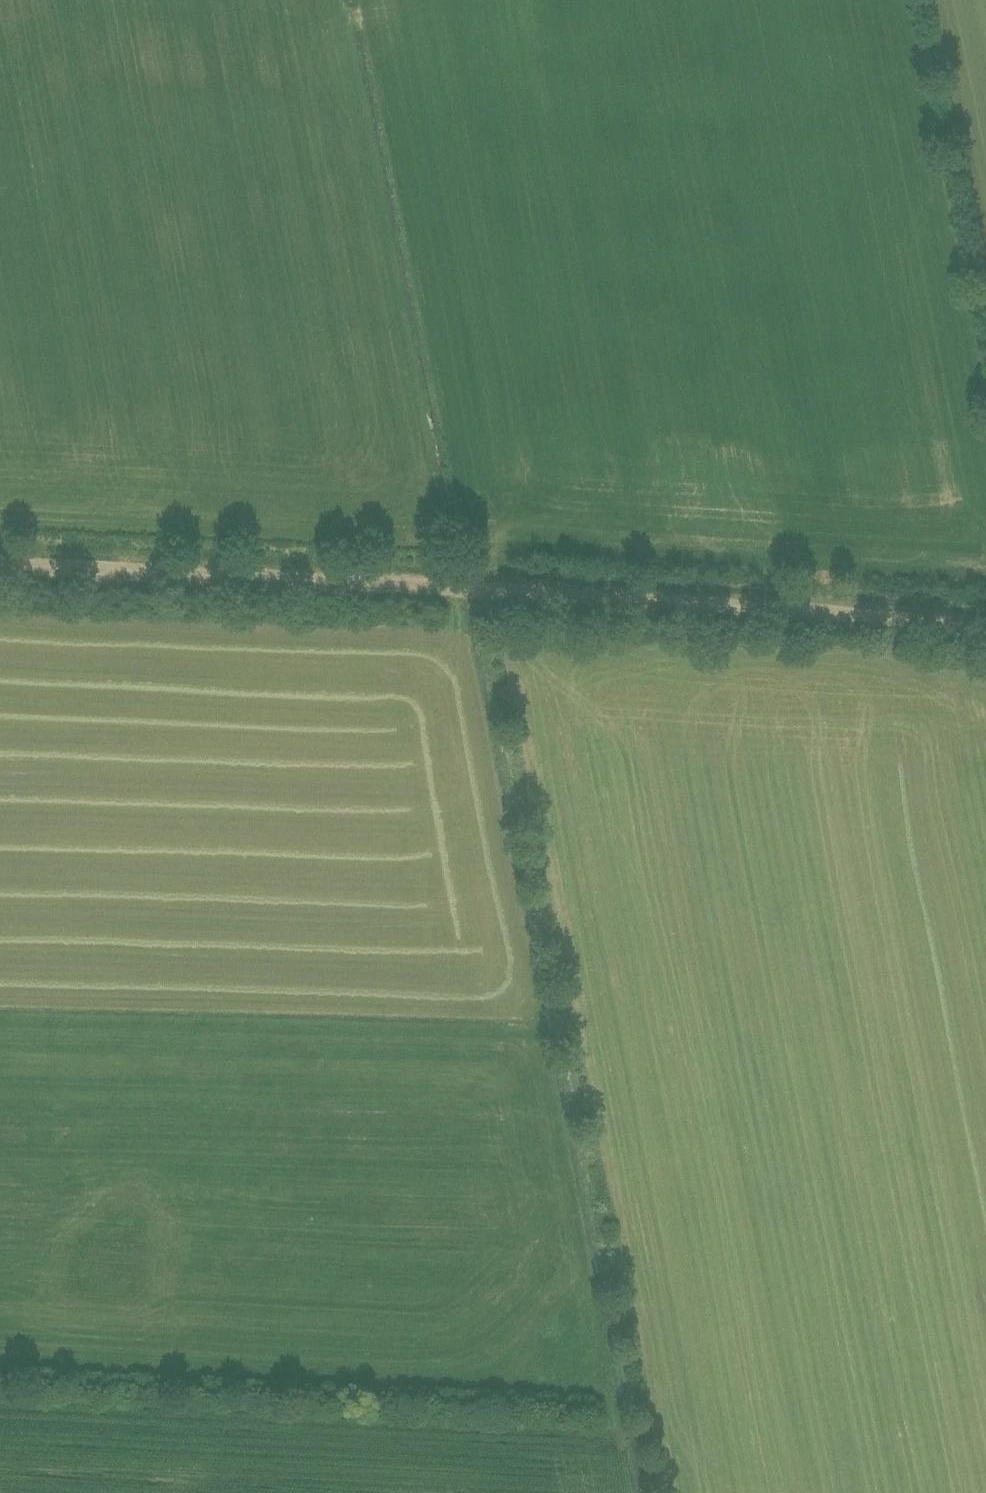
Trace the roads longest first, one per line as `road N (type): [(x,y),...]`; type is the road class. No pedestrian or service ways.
road 1 (track): [(0,564),(896,610),(985,630)]

